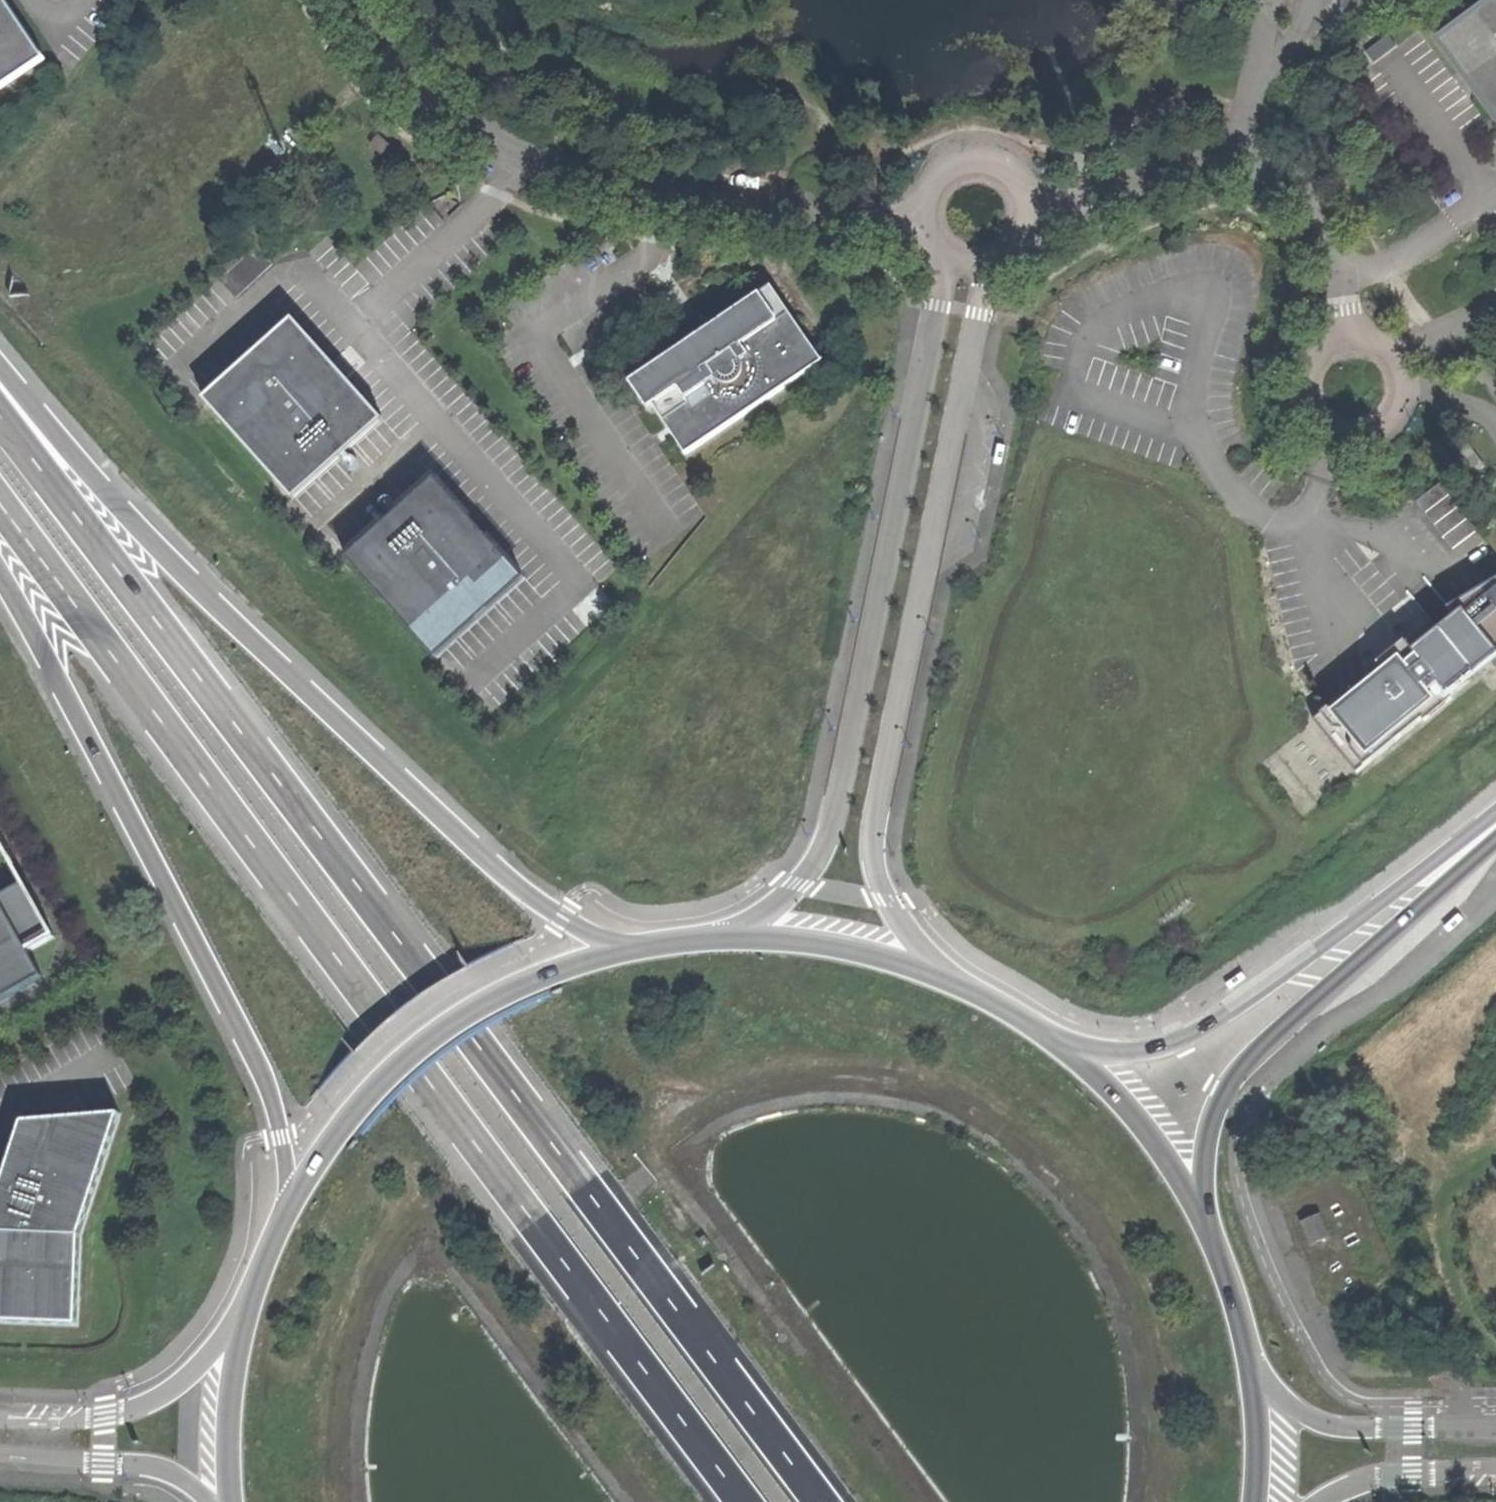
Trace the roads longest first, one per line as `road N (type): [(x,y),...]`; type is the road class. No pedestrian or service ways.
road 1 (trunk): [(824,1501),(0,405)]
road 2 (trunk): [(0,511),(746,1501)]
road 3 (trunk): [(624,944),(537,905),(0,366)]
road 4 (unclassified): [(955,260),(837,822),(815,870),(741,931)]
road 5 (unclassified): [(917,961),(882,865),(880,823),(991,264)]
road 6 (trunk): [(0,583),(255,1052),(282,1138),(287,1201)]
road 7 (unclassified): [(925,215),(742,210),(574,182),(468,139),(383,65),(351,0)]
road 8 (secondary): [(1201,1206),(1209,1129),(1267,1045),(1495,838)]
road 9 (secondary): [(1495,814),(1238,1007),(1179,1040),(1090,1064)]
road 10 (unclassified): [(1034,205),(1077,206),(1220,154),(1267,164),(1314,202),(1339,263),(1335,332)]
road 11 (secondary): [(624,944),(541,970),(464,1010),(335,1129),(287,1201)]
road 12 (unclassified): [(1335,332),(1305,351),(1291,384),(1310,432),(1342,447),(1377,440),(1407,397),(1397,356),(1370,335)]
road 13 (unclassified): [(237,1327),(166,1393),(110,1418),(0,1415)]
road 14 (unclassified): [(1495,1431),(1355,1431),(1305,1414),(1256,1369)]
road 15 (unclassified): [(0,1463),(165,1477),(206,1501)]
road 16 (secondary): [(1090,1064),(1008,1004),(917,961)]
road 17 (secondary): [(1201,1206),(1147,1126),(1090,1064)]
road 18 (secondary): [(917,961),(741,931)]
road 19 (secondary): [(237,1327),(229,1501)]
road 20 (secondary): [(1256,1369),(1235,1285),(1201,1206)]
road 21 (unclassified): [(1330,1501),(1412,1477),(1495,1475)]
road 22 (unclassified): [(1034,205),(1018,172),(1002,161),(965,158),(935,179),(925,215)]
road 23 (secondary): [(287,1201),(237,1327)]
road 24 (secondary): [(1257,1501),(1256,1369)]

